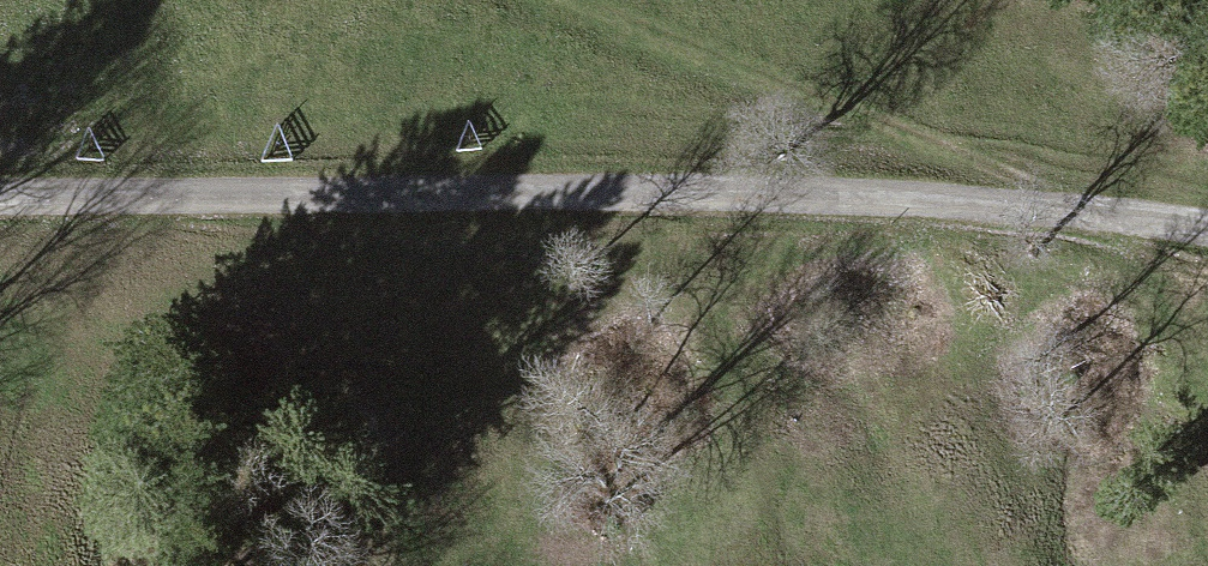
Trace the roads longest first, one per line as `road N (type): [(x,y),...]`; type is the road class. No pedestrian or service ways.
road 1 (unclassified): [(0,202),(547,191),(827,196),(1067,211),(1207,229)]
road 2 (track): [(1067,211),(923,138),(581,0)]

